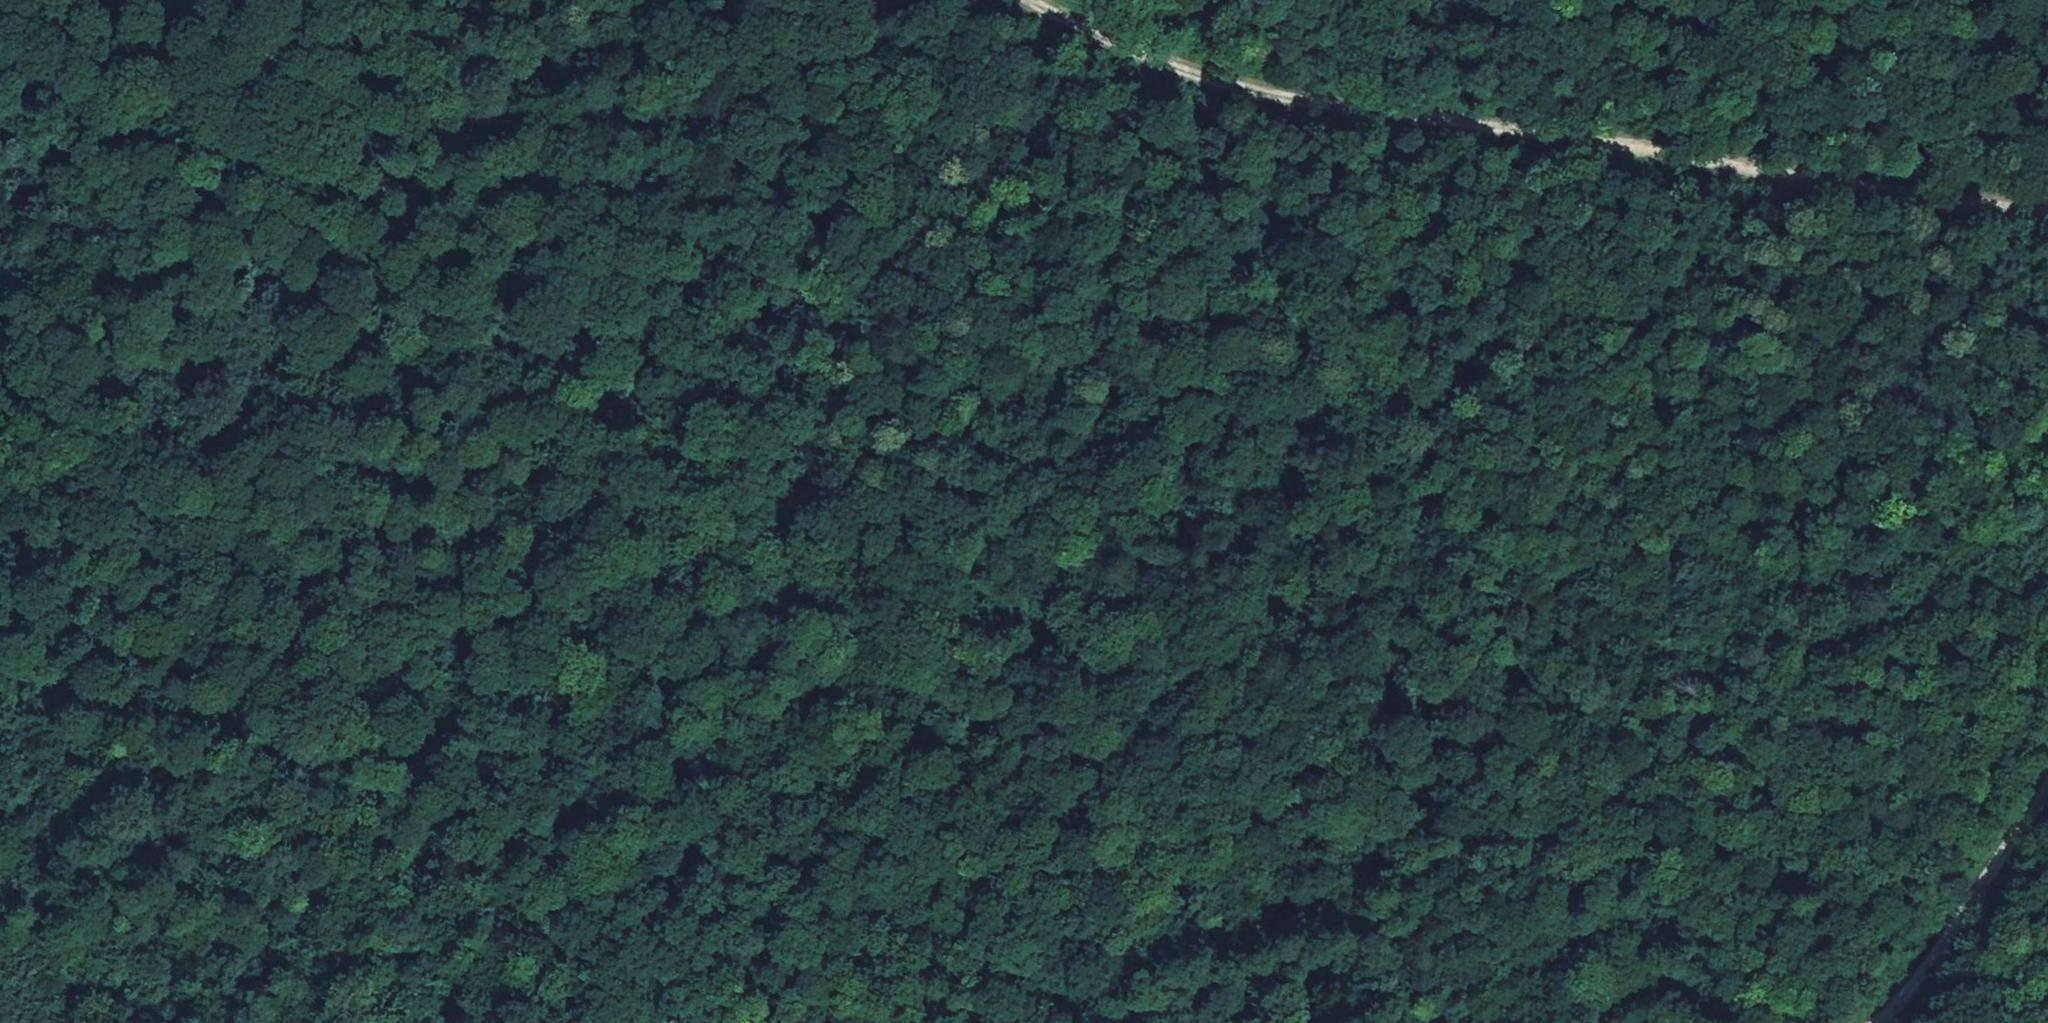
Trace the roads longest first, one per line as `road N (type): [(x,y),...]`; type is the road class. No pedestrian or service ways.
road 1 (track): [(2047,214),(1237,89),(1027,0)]
road 2 (track): [(1866,1022),(1906,988),(2047,782)]

